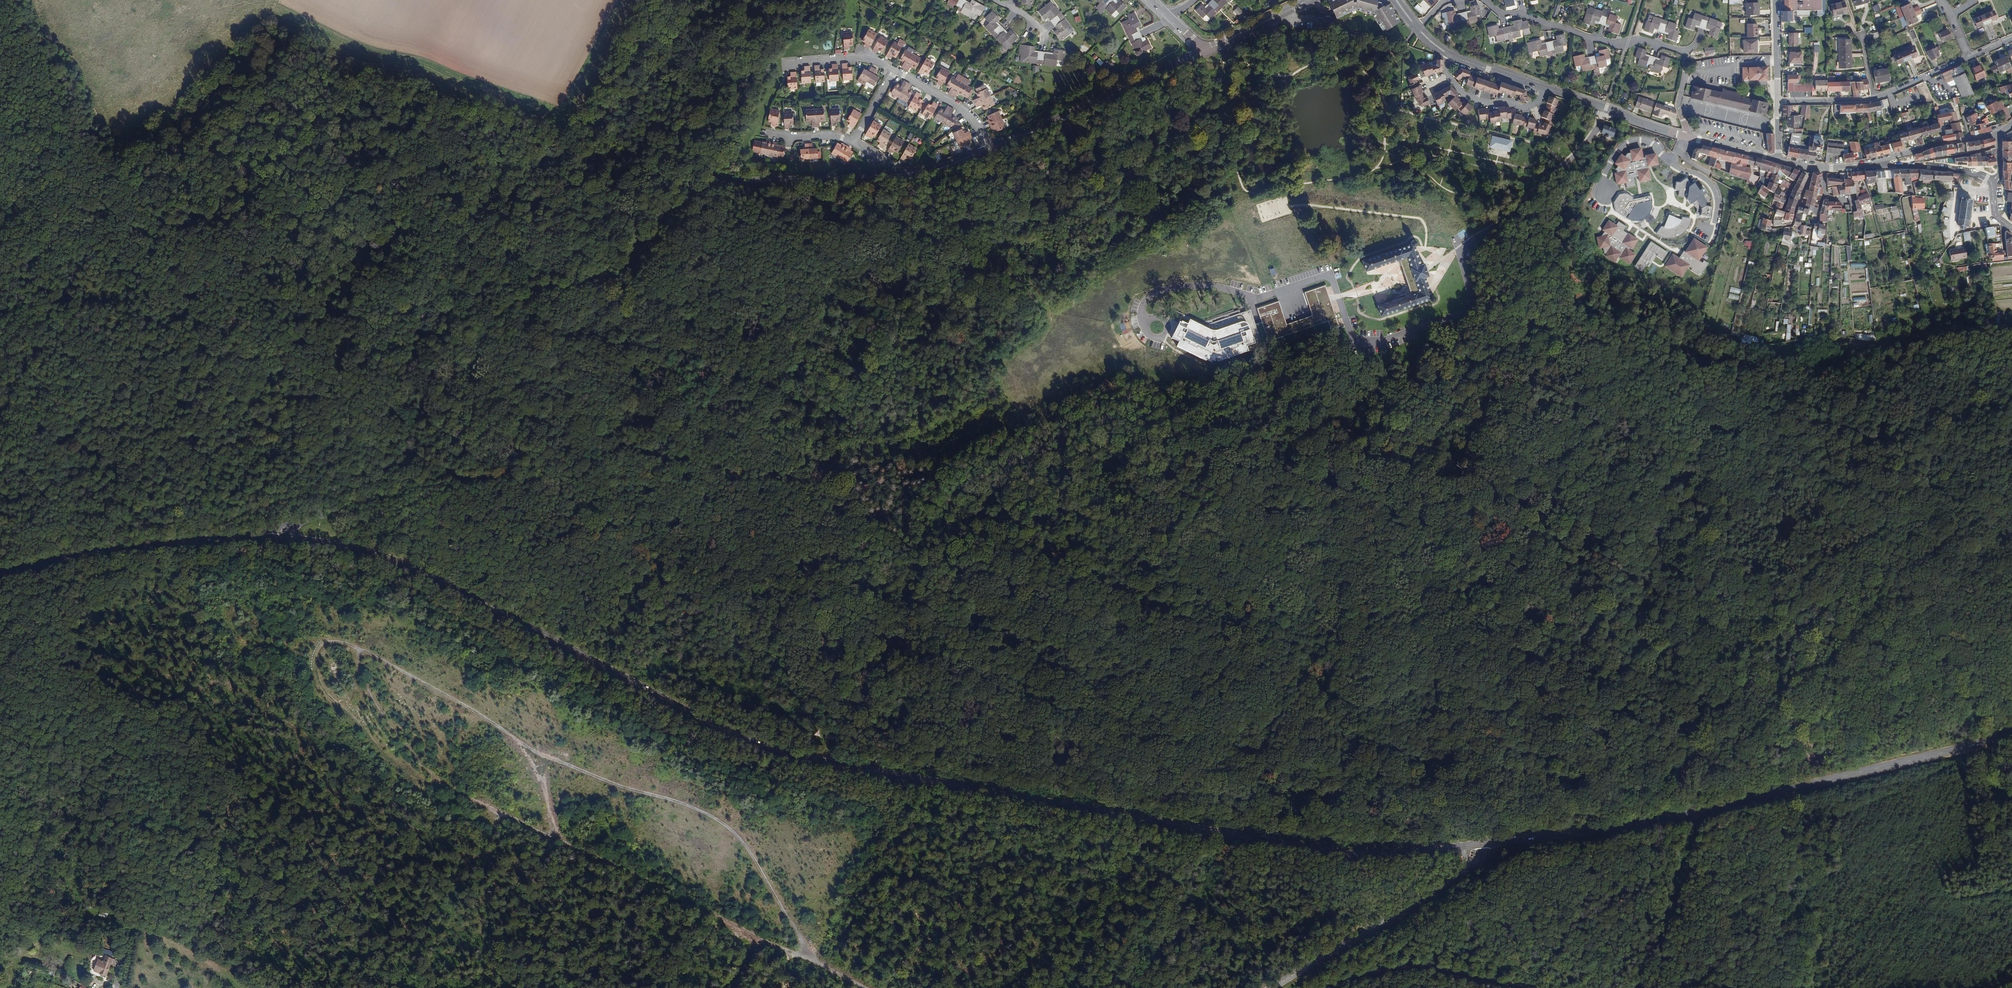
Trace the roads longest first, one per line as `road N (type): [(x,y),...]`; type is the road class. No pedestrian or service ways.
road 1 (secondary): [(1475,846),(1406,855),(1325,852),(853,769),(703,717),(415,571),(347,547),(280,537)]
road 2 (tertiary): [(991,148),(934,169),(853,182),(755,177),(716,183),(678,211),(631,269),(515,303),(477,352),(473,422),(441,477),(293,524),(280,537)]
road 3 (track): [(273,647),(337,640),(487,719),(518,744),(619,788),(694,807),(743,842),(816,963),(871,987)]
road 4 (track): [(816,963),(437,783),(375,701),(356,650)]
road 5 (secondary): [(2011,734),(1692,815),(1475,846)]
road 6 (track): [(2011,528),(1902,595),(1762,749),(1709,778),(1587,816)]
road 7 (track): [(35,0),(211,303),(225,322),(300,373)]
road 8 (track): [(1081,722),(878,740),(843,715),(743,585)]
road 9 (track): [(1081,722),(1250,784),(1478,807)]
road 10 (track): [(1435,410),(1177,406),(1072,459)]
road 11 (track): [(526,472),(692,423),(746,390),(813,391),(828,409)]
road 12 (track): [(1587,816),(1477,529)]
road 13 (secondary): [(280,537),(146,544),(0,578)]
road 14 (track): [(1217,474),(1081,722)]
road 15 (track): [(846,513),(889,545),(926,555),(1072,459)]
road 16 (tertiary): [(1274,987),(1463,878),(1475,846)]
road 17 (track): [(1217,474),(1275,464),(1323,485),(1450,449)]
road 18 (track): [(1770,350),(2011,348)]
road 19 (tertiary): [(1205,50),(991,148)]
road 20 (residential): [(1684,51),(1643,40),(1607,42),(1504,14),(1486,0)]
road 21 (track): [(581,523),(743,585)]
road 22 (track): [(1330,987),(1407,970),(1498,987)]
road 23 (residential): [(1686,136),(1546,88)]
road 24 (track): [(1072,459),(1217,474)]
road 25 (track): [(743,585),(790,536),(846,513)]
road 26 (residential): [(991,148),(965,112),(896,70)]
road 27 (residential): [(1998,134),(1880,165)]

